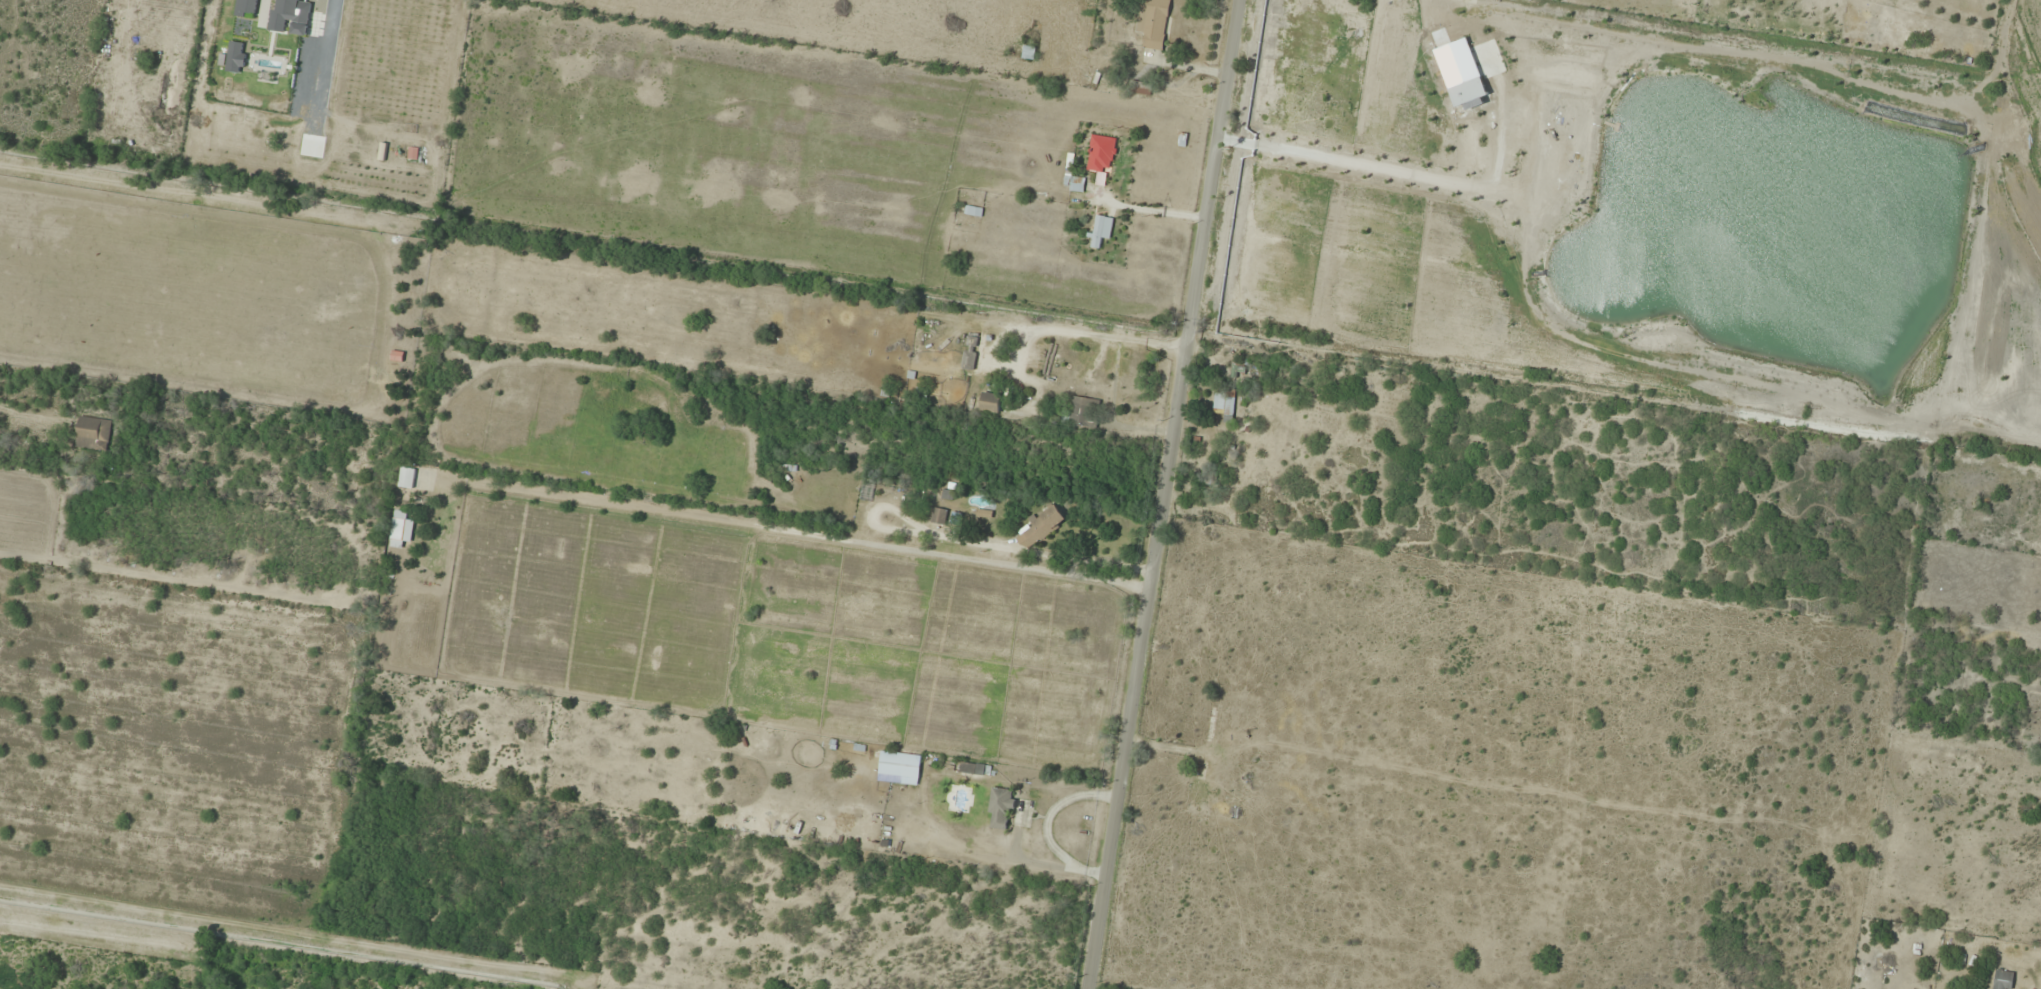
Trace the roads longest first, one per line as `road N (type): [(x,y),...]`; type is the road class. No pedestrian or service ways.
road 1 (tertiary): [(1243,0),(1098,988)]

